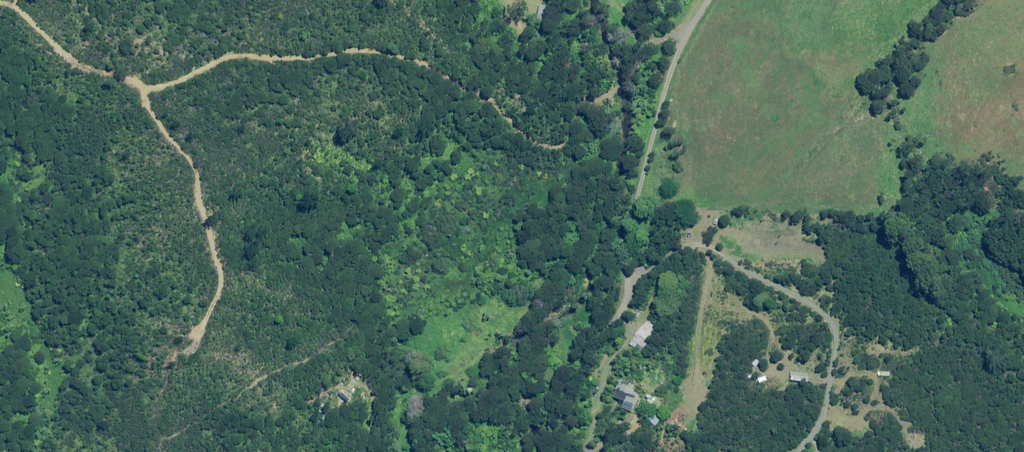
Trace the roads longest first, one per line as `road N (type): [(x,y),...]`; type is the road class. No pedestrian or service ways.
road 1 (track): [(693,19),(650,35),(615,11),(591,11),(574,52),(575,109),(565,132),(550,141),(529,135),(470,87),(376,52),(223,61),(165,84),(132,82),(65,53),(15,0)]
road 2 (unclassified): [(706,0),(660,95),(625,289)]
road 3 (track): [(140,83),(162,129),(196,171),(224,283),(181,350)]
road 4 (track): [(549,451),(551,423),(625,289)]

